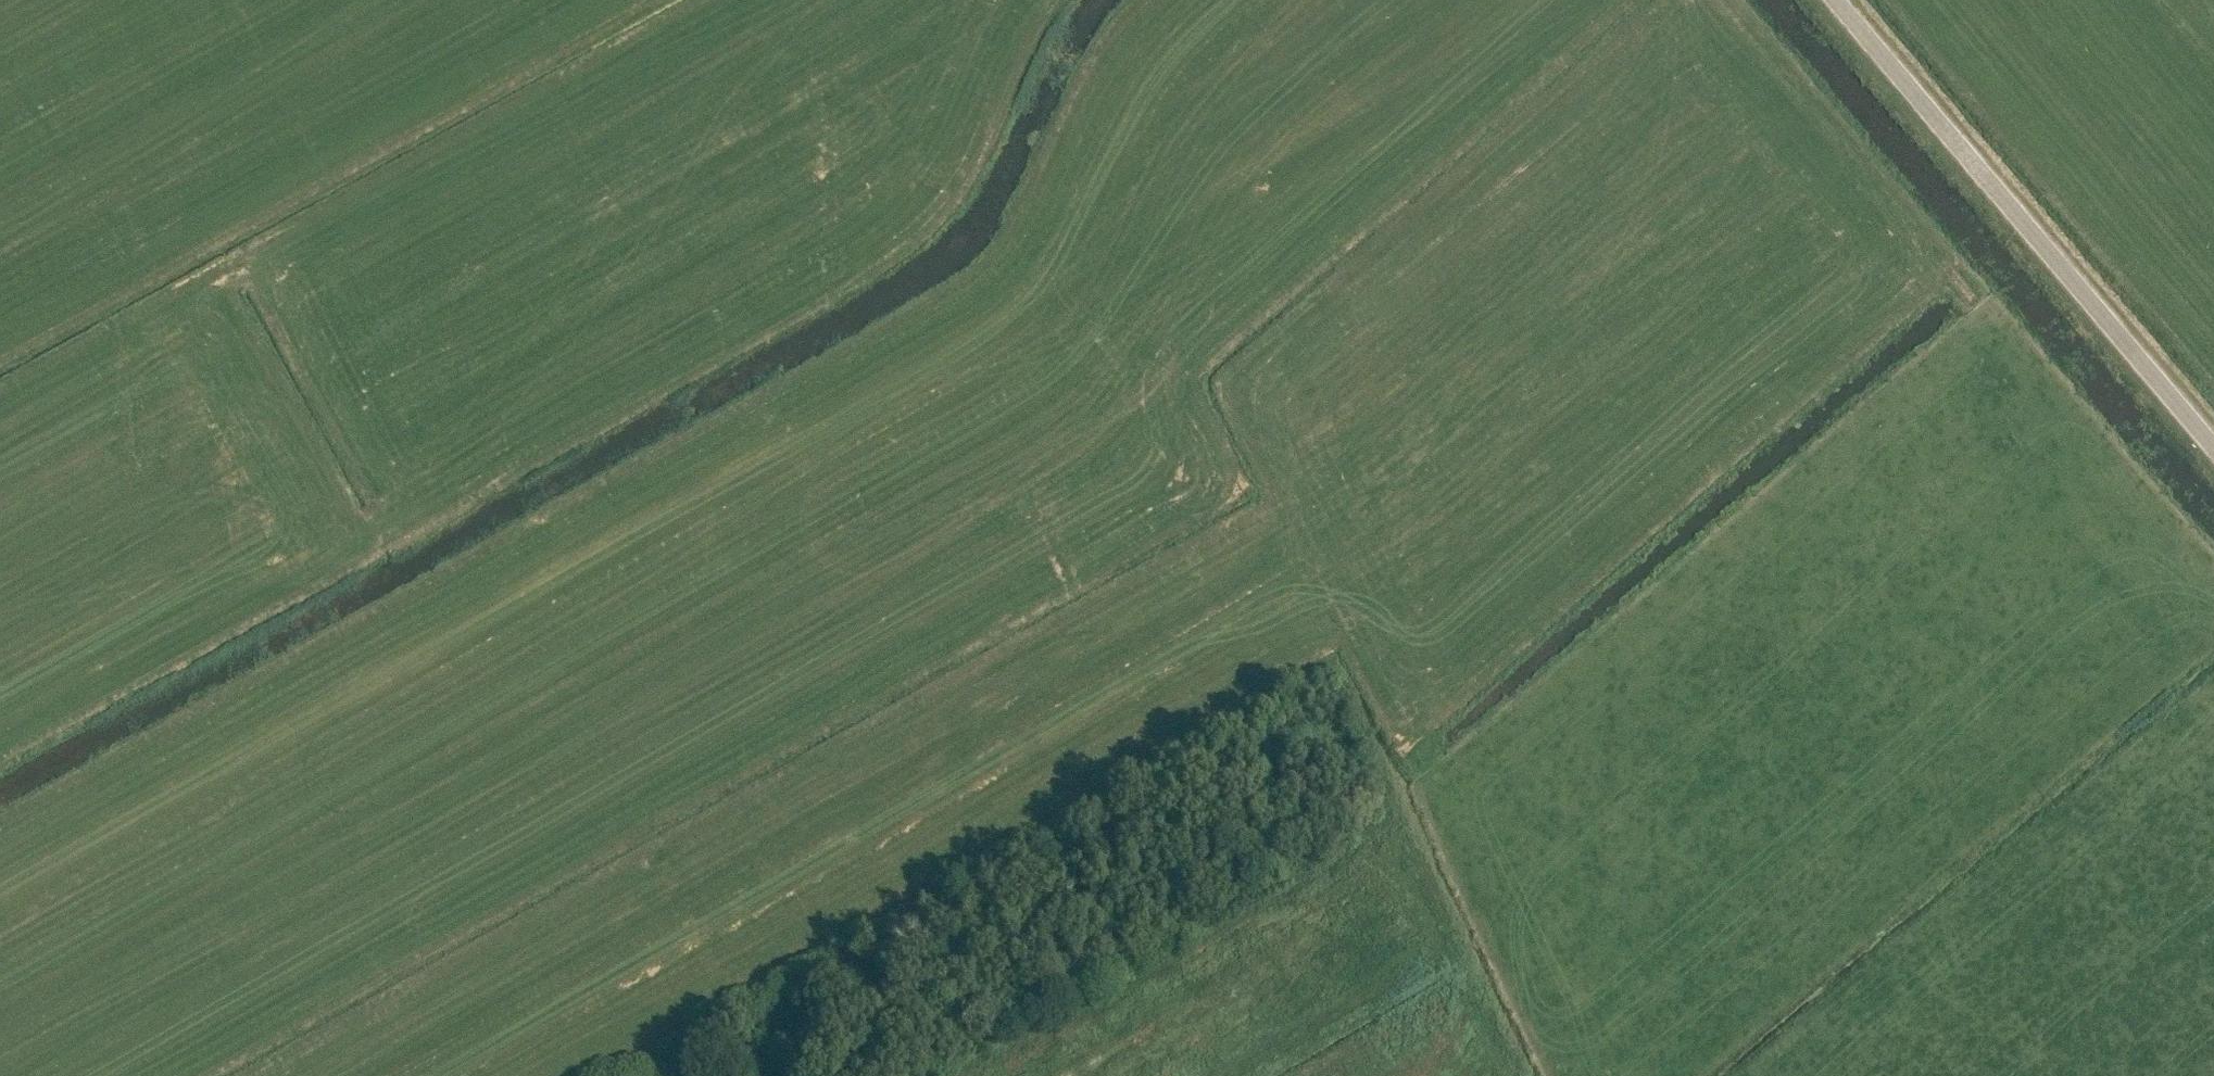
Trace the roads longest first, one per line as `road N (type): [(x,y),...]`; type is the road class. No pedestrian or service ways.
road 1 (unclassified): [(2213,445),(1837,0)]

